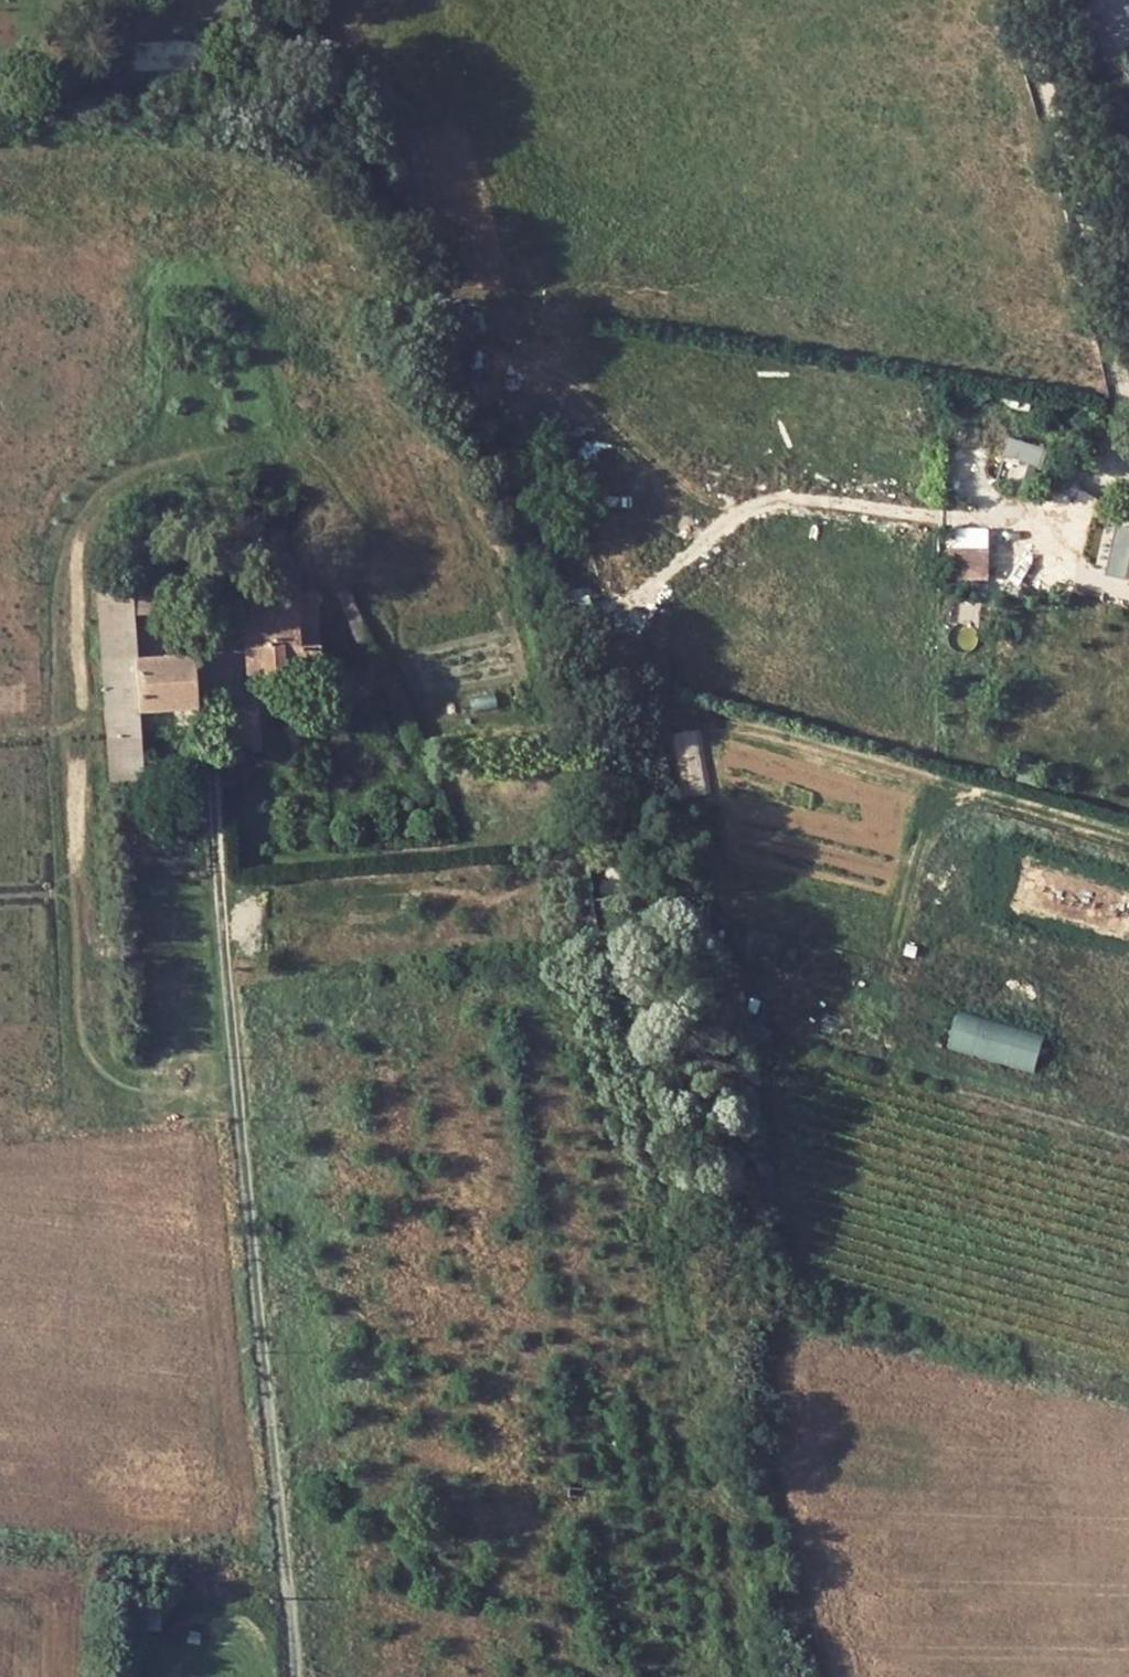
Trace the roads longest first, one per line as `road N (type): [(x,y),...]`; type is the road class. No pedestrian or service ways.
road 1 (track): [(298,1676),(220,913),(210,744)]
road 2 (unclassified): [(1128,408),(1021,0)]

